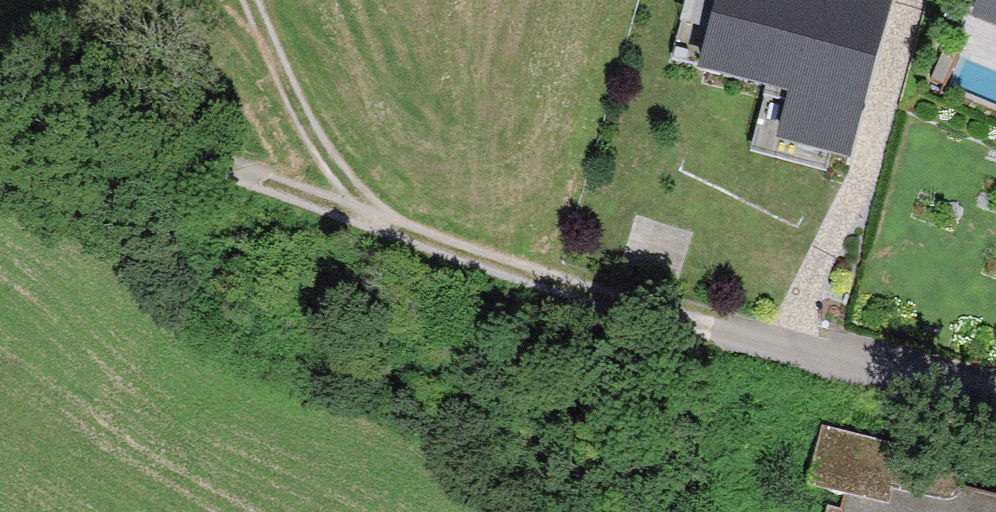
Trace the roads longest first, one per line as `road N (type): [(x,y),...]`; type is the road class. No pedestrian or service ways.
road 1 (track): [(696,324),(335,195)]
road 2 (track): [(335,195),(0,96)]
road 3 (residential): [(995,396),(696,324)]
road 4 (track): [(246,0),(335,195)]

